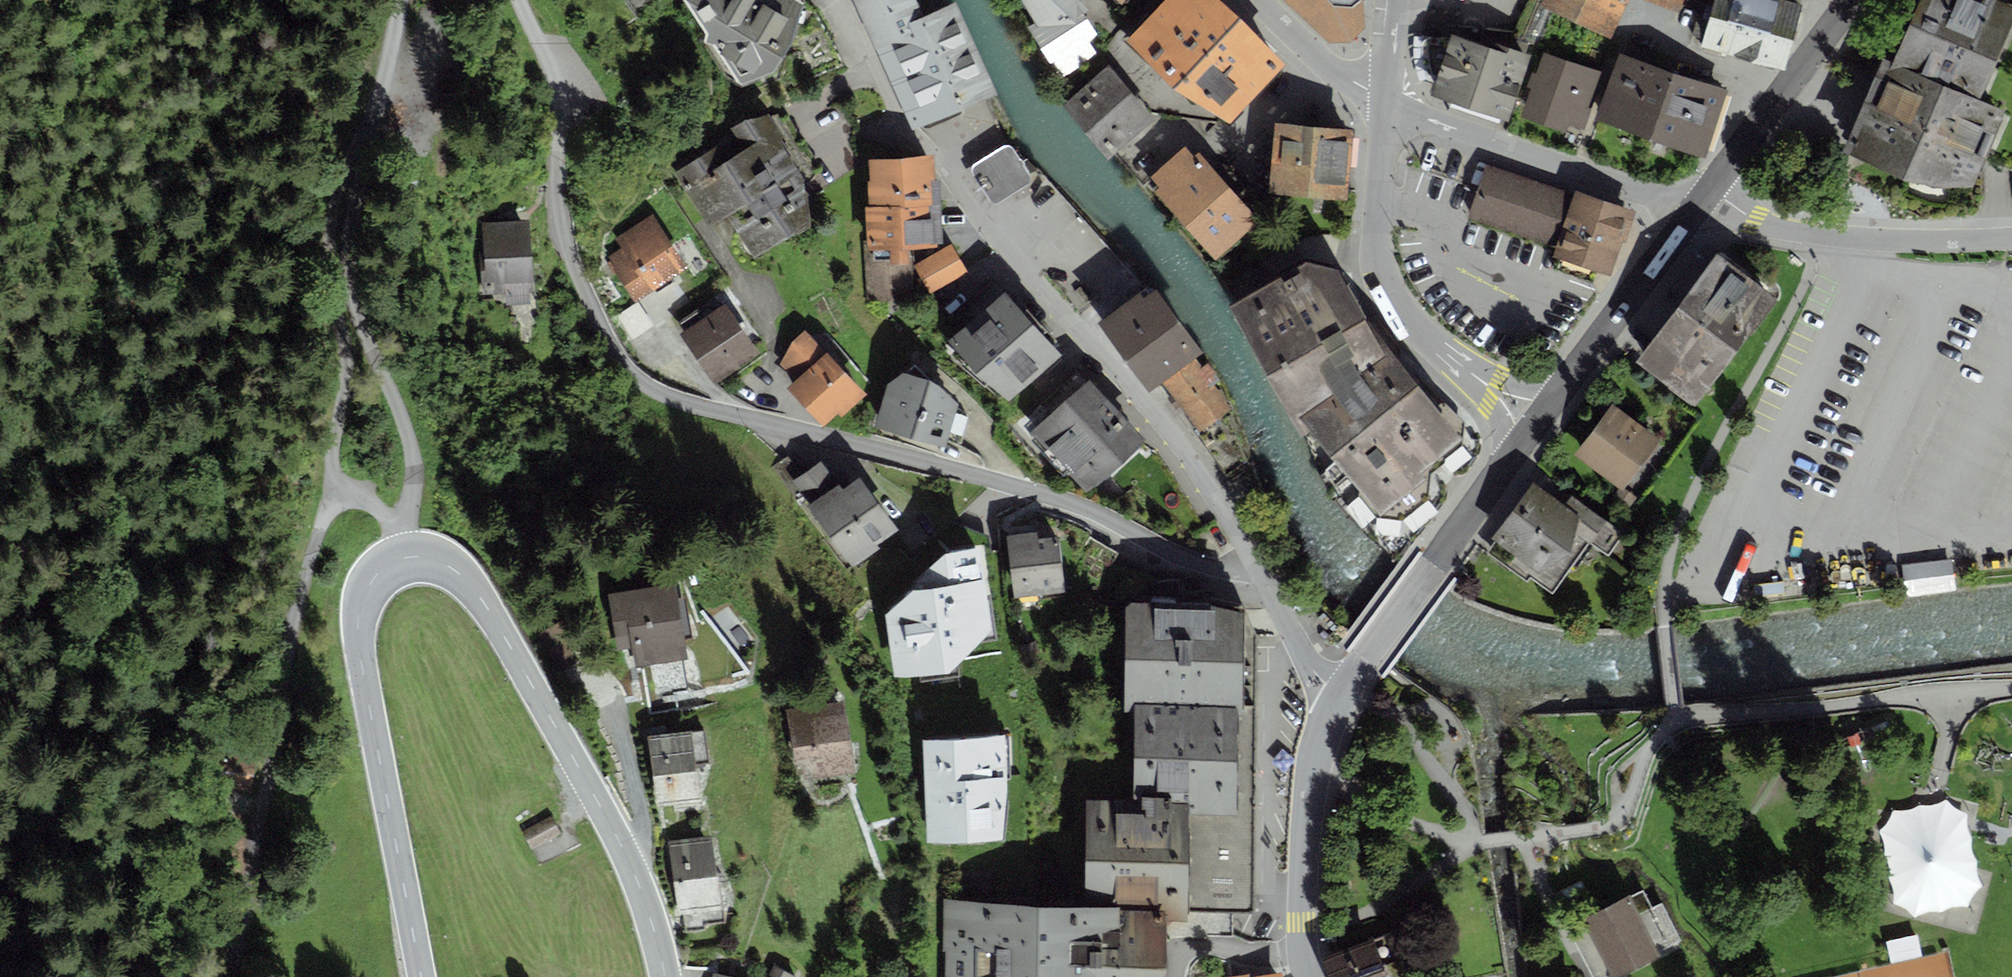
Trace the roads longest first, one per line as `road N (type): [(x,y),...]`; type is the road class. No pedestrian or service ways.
road 1 (residential): [(1262,577),(1172,555),(1078,508),(643,387),(611,356),(562,252),(559,87),(521,0)]
road 2 (tertiary): [(421,976),(359,636),(362,597),(381,570),(406,557),(435,558),(457,571),(497,622),(639,882),(663,976)]
road 3 (track): [(357,160),(337,202),(328,250),(344,370),(240,976)]
road 4 (residential): [(1262,577),(1174,436),(907,131),(834,0)]
road 5 (track): [(357,160),(353,283),(415,462),(411,501),(401,530),(358,498),(322,518)]
road 6 (residential): [(1384,100),(1380,254),(1400,309),(1418,332),(1537,422)]
road 7 (tertiary): [(1341,695),(1537,422)]
road 8 (residential): [(1691,214),(1384,100)]
road 9 (residential): [(1710,190),(1757,221),(1792,231),(1872,240),(2011,237)]
road 10 (tertiary): [(1308,976),(1309,794),(1341,695)]
road 11 (tertiary): [(1537,422),(1691,214)]
road 12 (tertiary): [(1710,190),(1853,0)]
road 13 (track): [(400,0),(357,160)]
road 14 (residential): [(1384,100),(1321,60),(1258,0)]
road 15 (residential): [(1341,695),(1315,673),(1262,577)]

